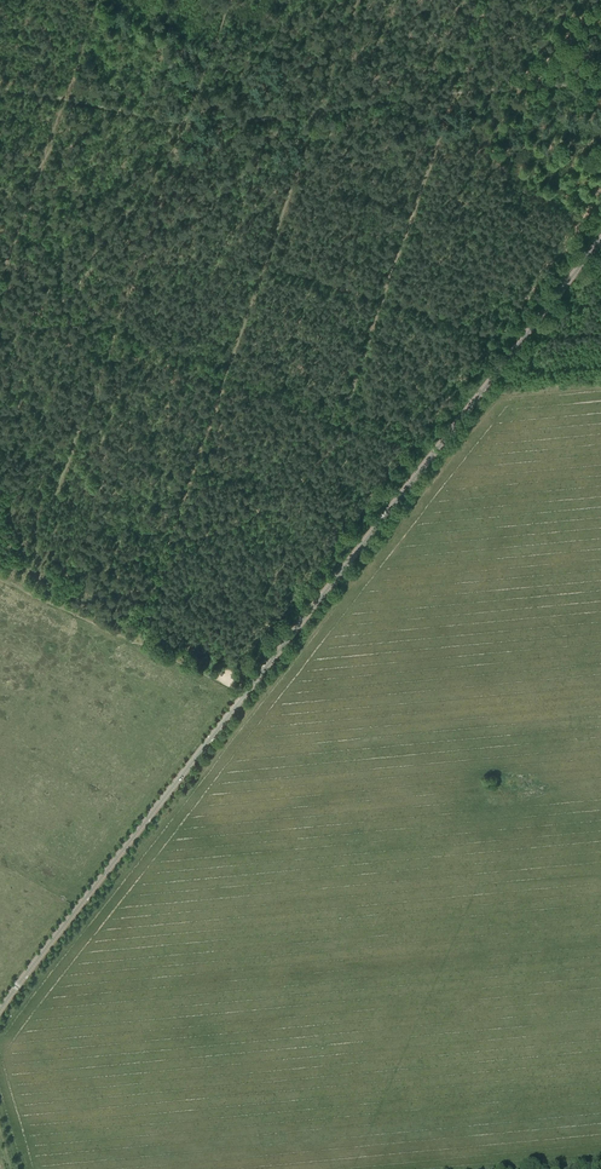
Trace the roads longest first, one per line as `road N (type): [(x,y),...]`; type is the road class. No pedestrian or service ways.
road 1 (secondary): [(0,1009),(600,239)]
road 2 (track): [(357,0),(171,538)]
road 3 (track): [(171,538),(224,528),(262,509),(304,479),(337,438),(455,93)]
road 4 (track): [(0,87),(215,124),(455,93)]
road 5 (track): [(229,0),(110,340)]
road 6 (track): [(98,0),(0,279)]
road 7 (track): [(0,301),(224,378)]
road 8 (track): [(0,581),(136,642)]
road 9 (track): [(455,93),(600,85)]
road 10 (track): [(136,642),(245,694)]

